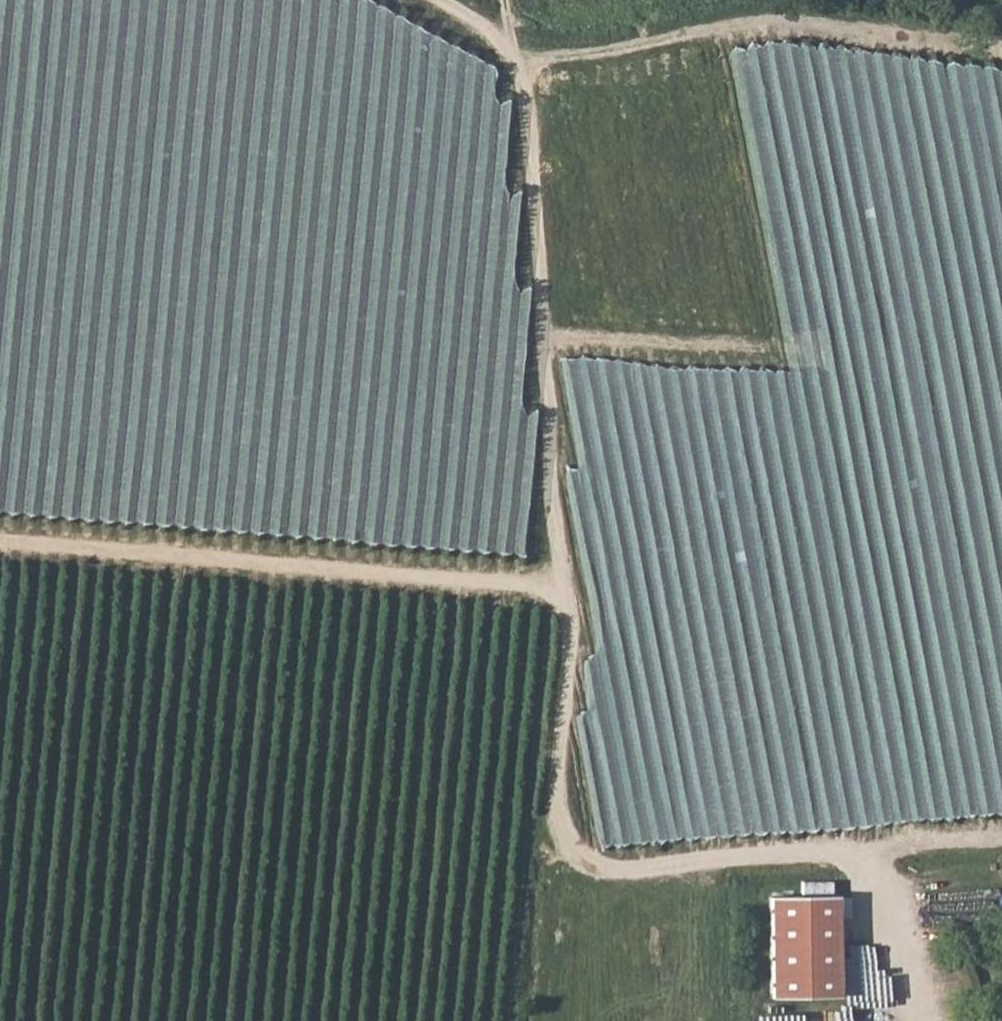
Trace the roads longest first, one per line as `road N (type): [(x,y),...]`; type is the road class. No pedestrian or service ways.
road 1 (track): [(437,0),(497,30),(514,57),(534,204),(558,589),(569,635),(554,811),(568,857),(865,838),(919,1020)]
road 2 (track): [(558,589),(0,540)]

